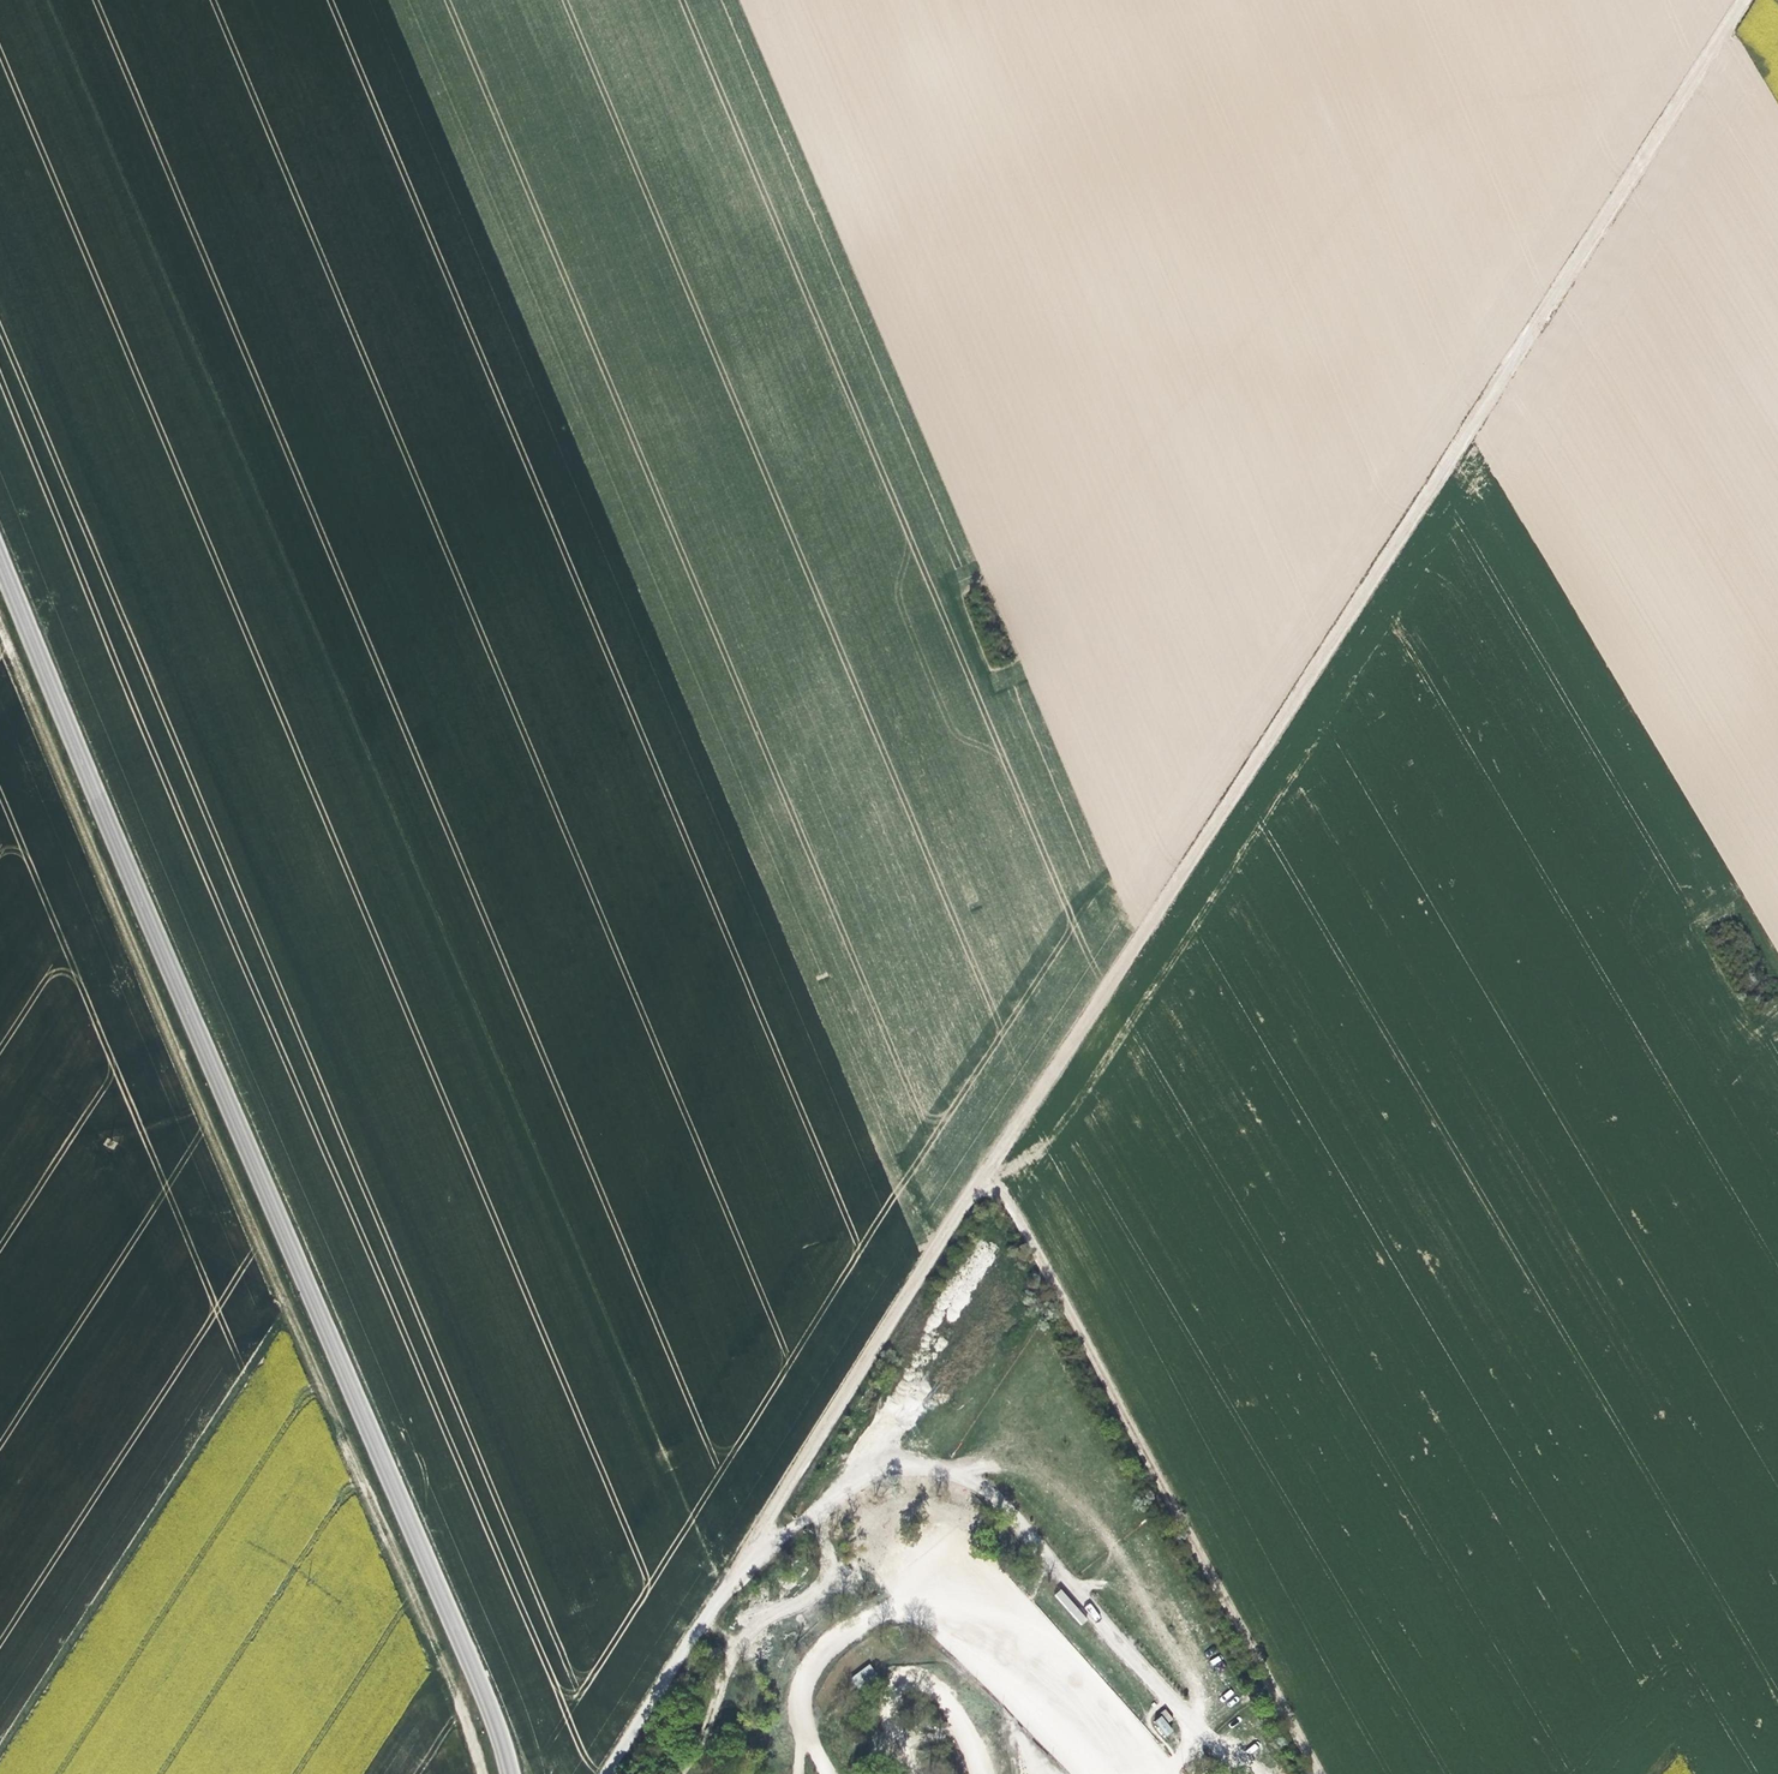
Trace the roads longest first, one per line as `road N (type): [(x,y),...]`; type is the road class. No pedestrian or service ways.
road 1 (track): [(750,1549),(1742,0)]
road 2 (unclassified): [(503,1773),(401,1506),(101,840),(0,581)]
road 3 (track): [(982,1177),(1323,1773)]

